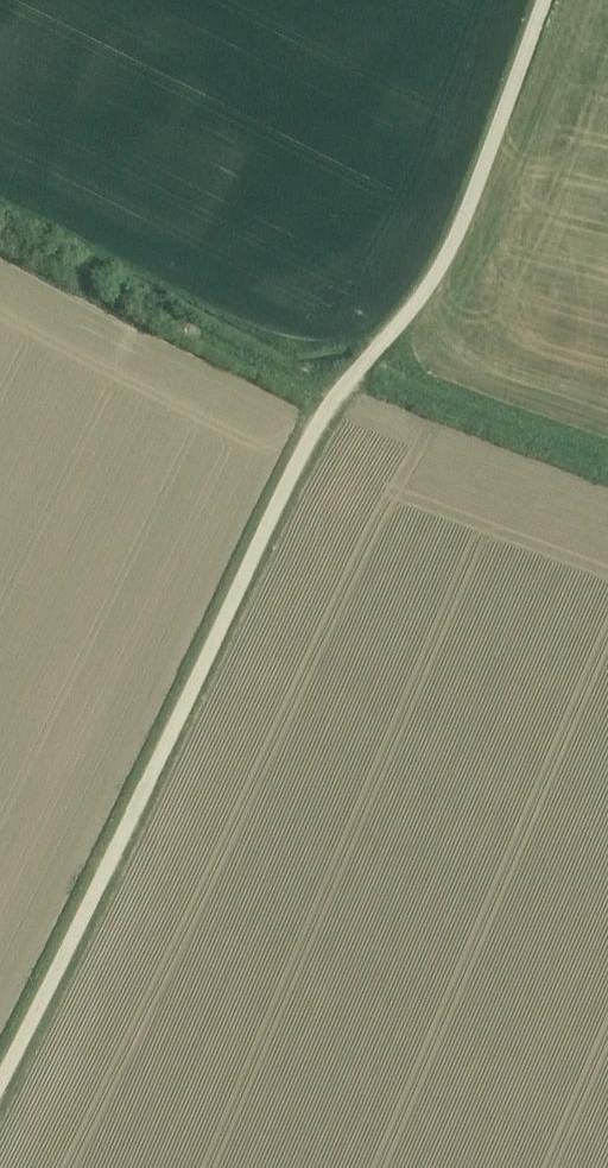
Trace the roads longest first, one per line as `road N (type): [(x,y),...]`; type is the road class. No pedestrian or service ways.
road 1 (unclassified): [(0,1084),(301,463),(350,383),(414,314),(439,274),(543,0)]

